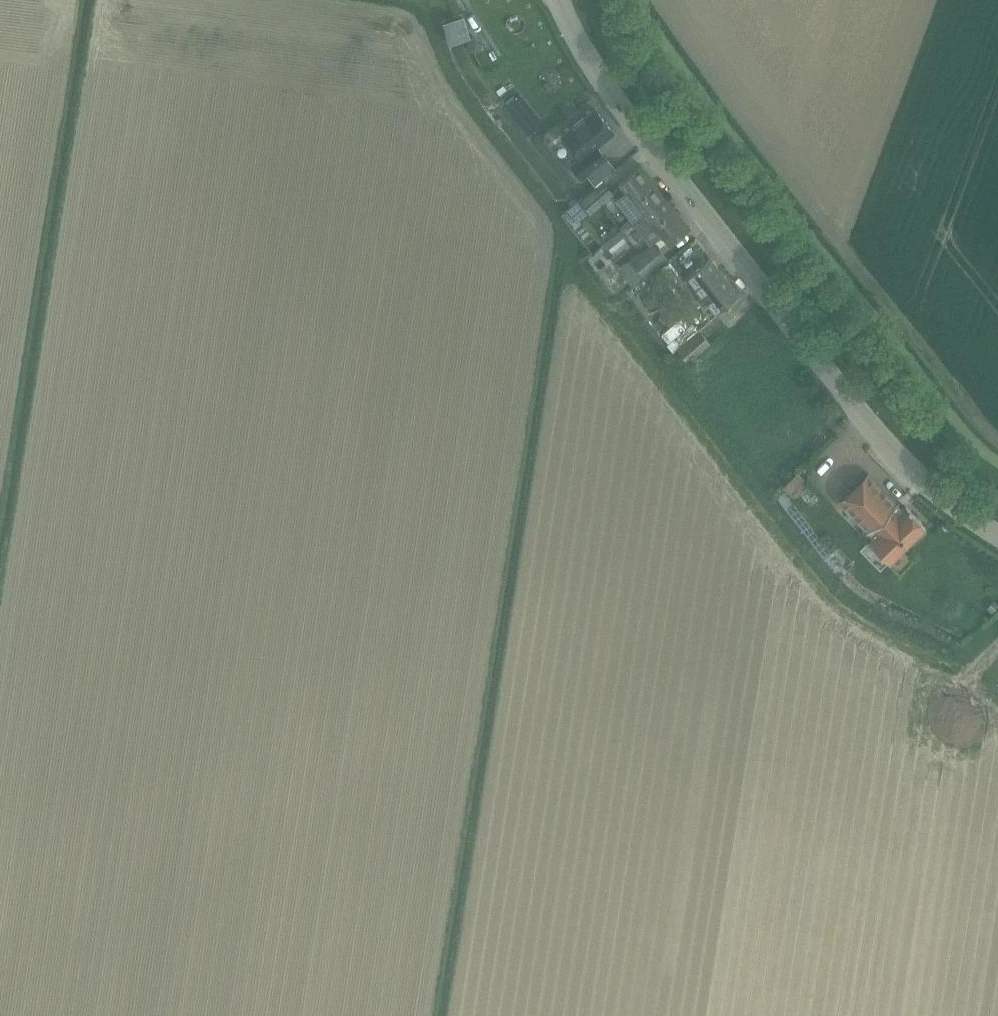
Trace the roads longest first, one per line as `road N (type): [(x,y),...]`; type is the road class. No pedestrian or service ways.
road 1 (tertiary): [(997,537),(922,482),(878,436),(582,59),(553,0)]

